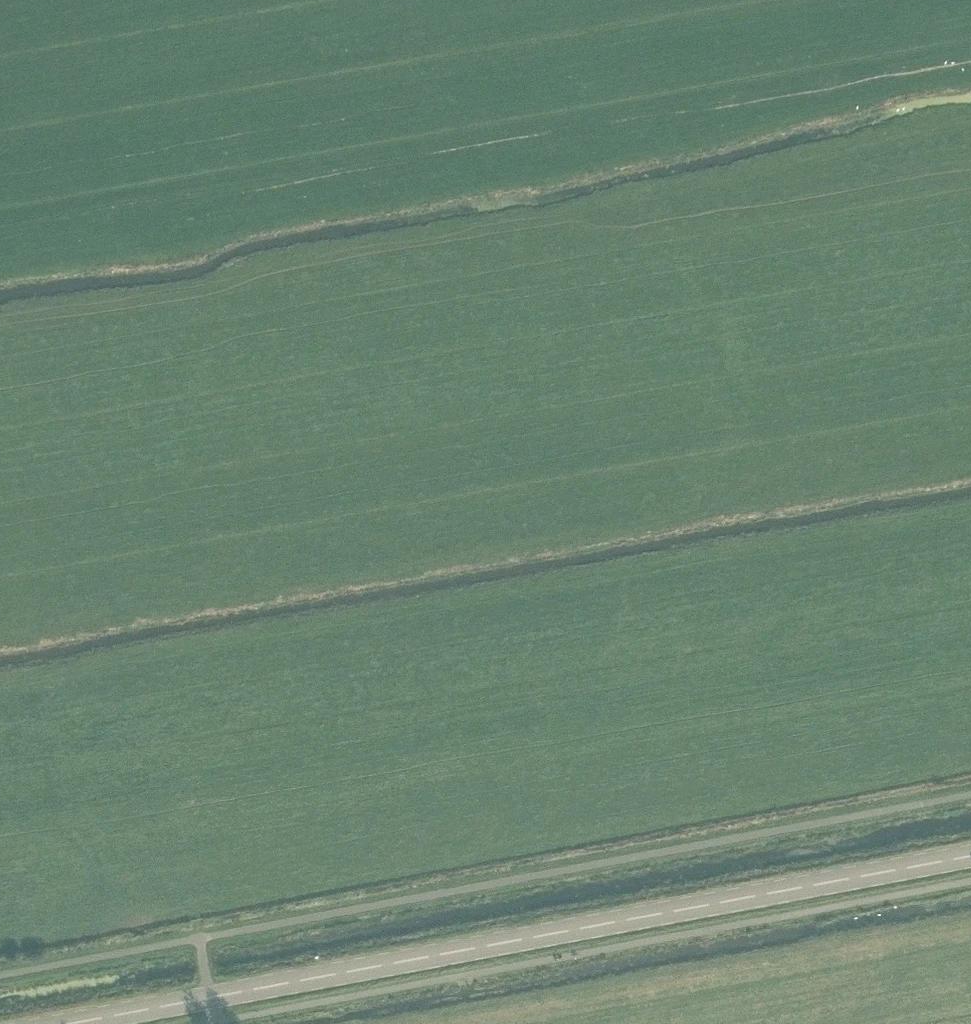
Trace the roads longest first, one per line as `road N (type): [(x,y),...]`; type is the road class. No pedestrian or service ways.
road 1 (tertiary): [(970,854),(67,1023)]

